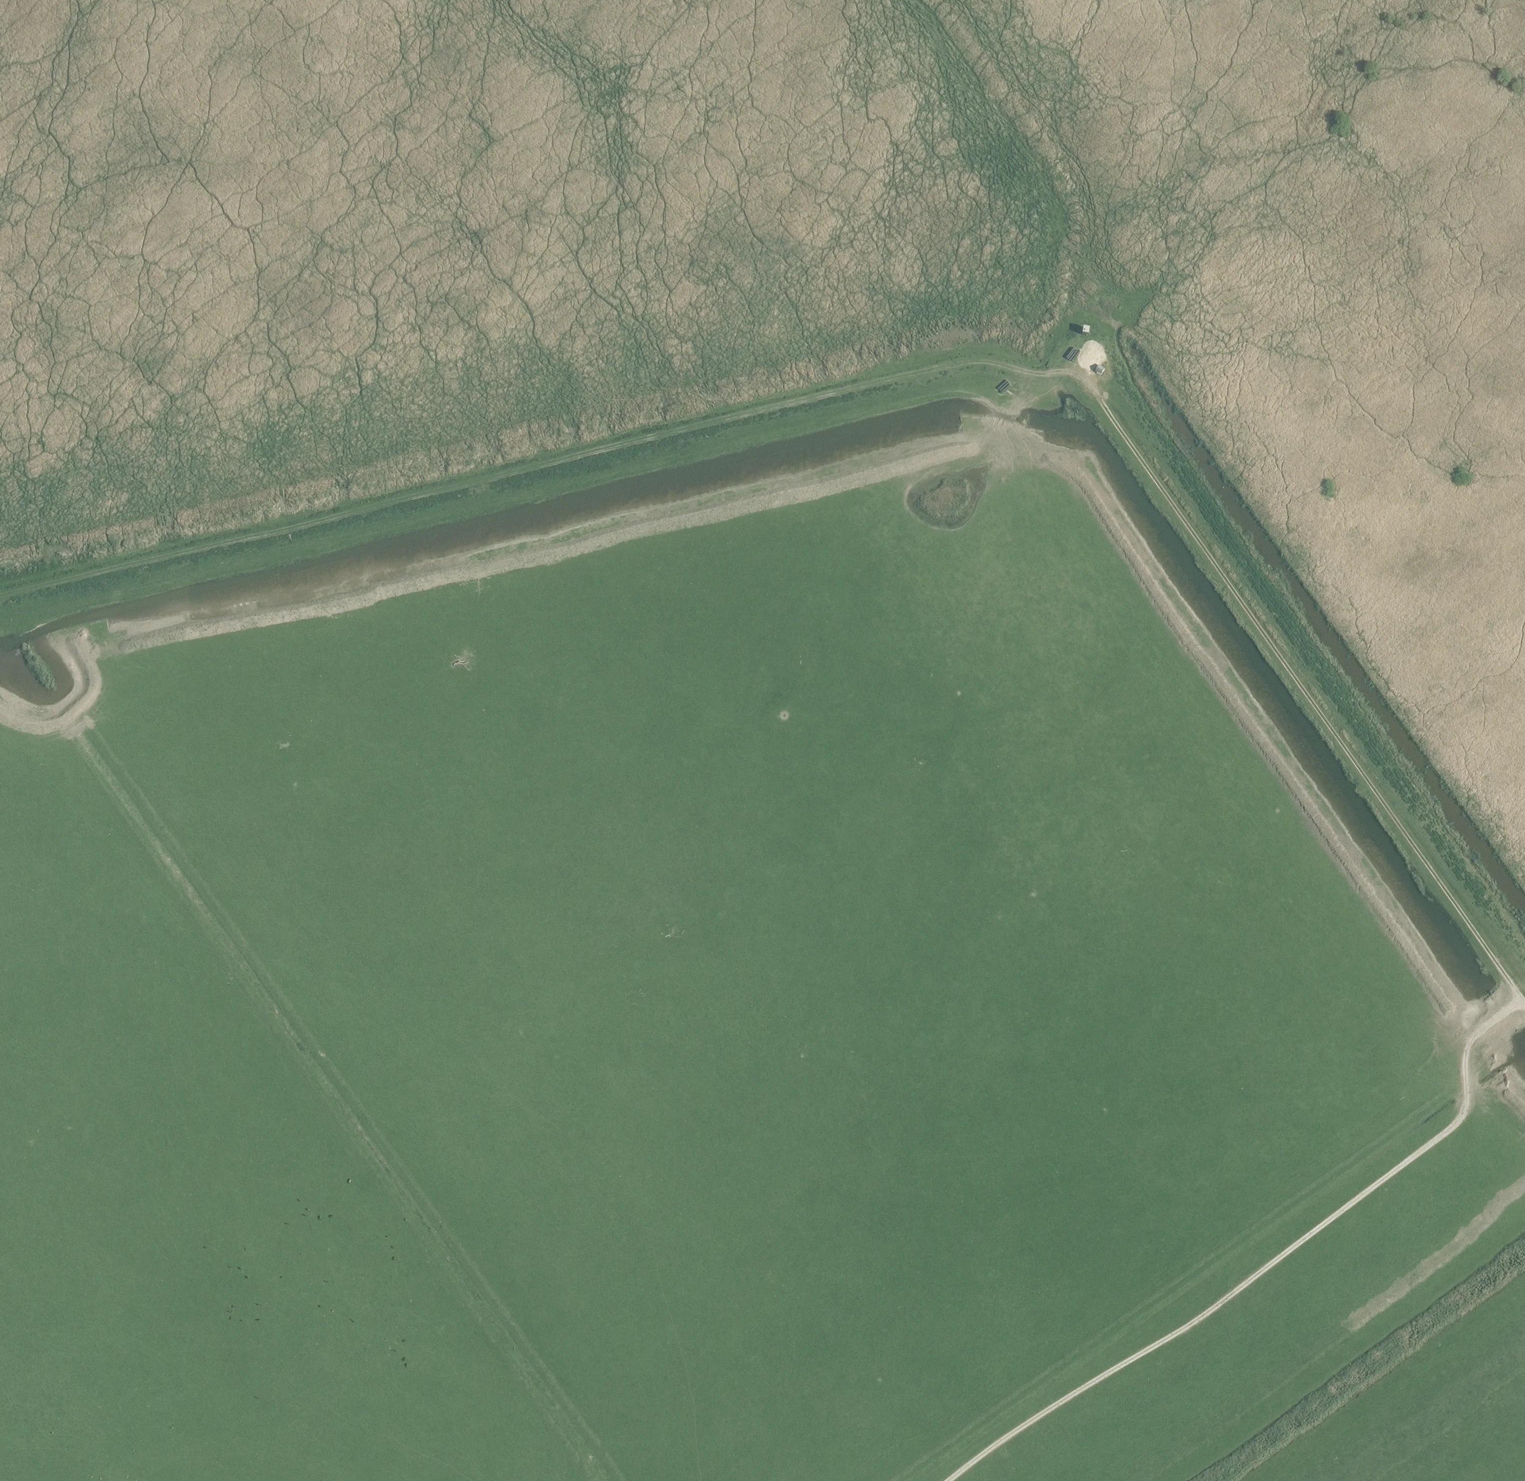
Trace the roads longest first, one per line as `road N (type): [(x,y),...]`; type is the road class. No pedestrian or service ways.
road 1 (track): [(1524,1005),(1493,1017),(1472,1038),(1464,1115),(1194,1323),(1015,1430),(947,1480)]
road 2 (track): [(1524,1004),(1091,387)]

